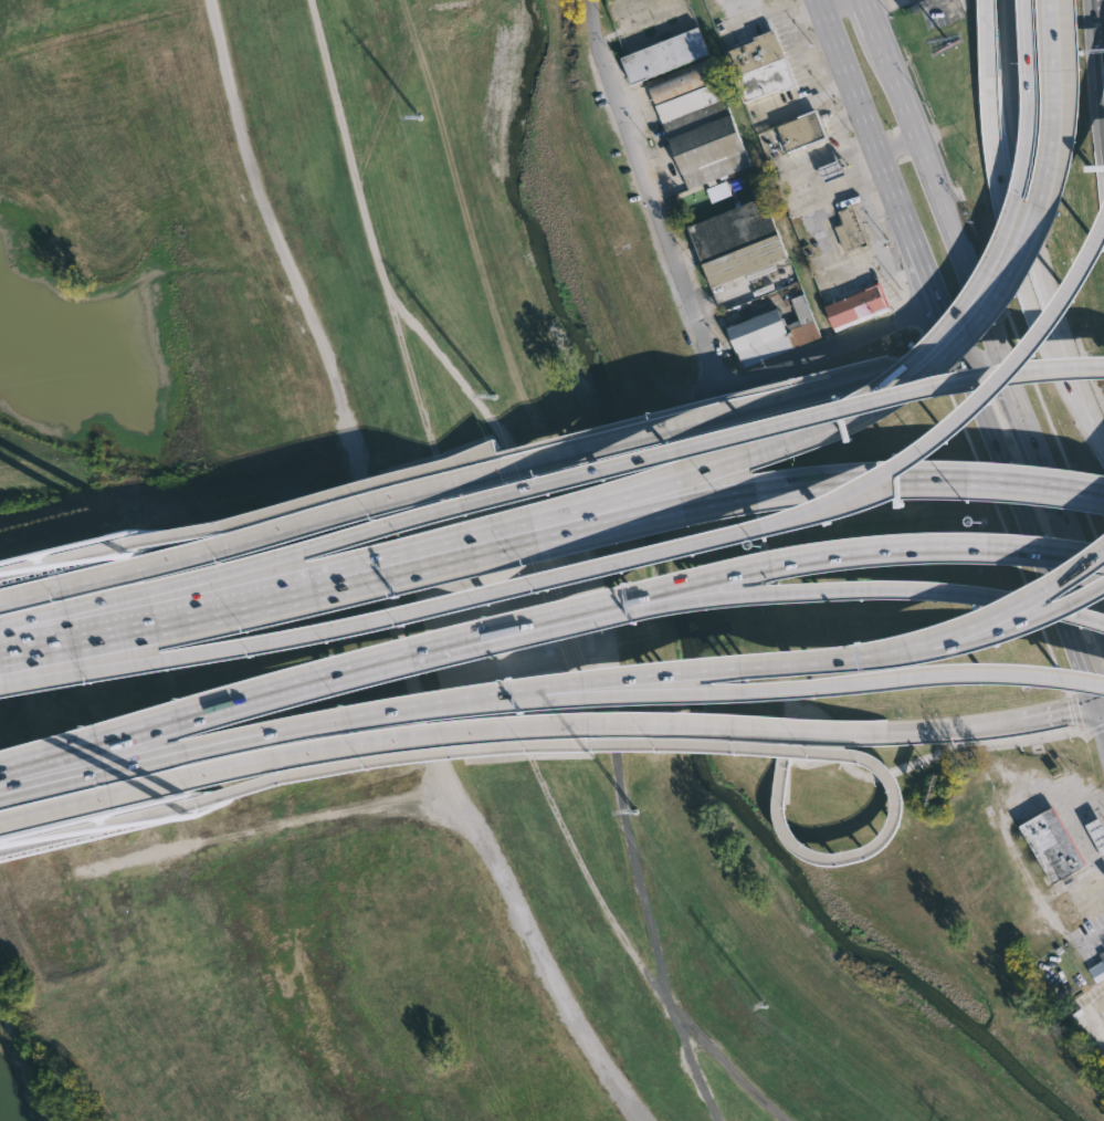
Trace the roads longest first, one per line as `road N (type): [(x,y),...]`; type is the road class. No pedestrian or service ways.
road 1 (track): [(786,1120),(707,1044),(609,916),(527,758),(368,220),(312,0)]
road 2 (track): [(211,0),(259,196),(305,297),(379,584),(449,772),(540,962),(644,1120)]
road 3 (track): [(719,1120),(649,933),(585,621),(553,530),(504,436),(387,282)]
road 4 (secondary): [(0,818),(262,756),(432,731),(623,722),(870,731)]
road 5 (motorway): [(1103,222),(1069,289),(1018,355),(892,467),(746,524),(396,611)]
road 6 (motorway): [(1103,363),(937,384),(299,547)]
road 7 (secondary): [(711,410),(0,599)]
road 8 (motorway): [(1049,0),(1051,153),(1039,203),(998,291),(967,337),(923,378),(853,419),(747,459)]
road 9 (motorway): [(986,0),(1007,235),(1064,386),(1103,440)]
road 10 (motorway): [(648,692),(946,671),(1103,684)]
road 11 (motorway): [(1007,0),(1027,198),(1063,333),(1103,433)]
road 12 (motorway): [(1025,0),(1030,85),(1012,211),(954,319),(880,400)]
road 13 (motorway): [(161,752),(435,701),(579,687)]
road 14 (motorway): [(153,723),(557,619)]
road 15 (primary): [(815,0),(958,356)]
road 16 (motorway): [(742,595),(913,587),(1103,623)]
road 17 (motorway): [(1103,492),(877,476),(751,489)]
road 18 (motorway): [(759,562),(928,543),(1103,556)]
road 19 (primary): [(958,356),(1074,650)]
road 20 (motorway): [(308,582),(0,645)]
road 21 (motorway): [(299,547),(0,643)]
road 22 (primary): [(975,287),(874,30)]
road 23 (residential): [(621,111),(716,358)]
road 24 (secondary): [(958,356),(871,367),(711,410)]
road 25 (residential): [(716,358),(734,384),(753,384),(935,302)]
road 26 (motorway): [(747,459),(513,534)]
road 27 (motorway): [(751,489),(513,534)]
road 28 (motorway): [(396,611),(159,658)]
road 29 (motorway): [(513,534),(308,582)]
road 30 (motorway): [(557,619),(759,562)]
road 31 (motorway): [(913,656),(1009,627),(1103,581)]
road 32 (motorway): [(646,670),(849,658)]
road 33 (motorway): [(557,619),(742,595)]
road 34 (motorway): [(0,783),(161,752)]
road 35 (motorway): [(0,773),(153,723)]
road 36 (motorway): [(159,658),(0,671)]
road 37 (motorway): [(906,641),(1050,585)]
road 38 (secondary): [(870,731),(1020,721)]
road 39 (primary): [(1026,425),(975,287)]

